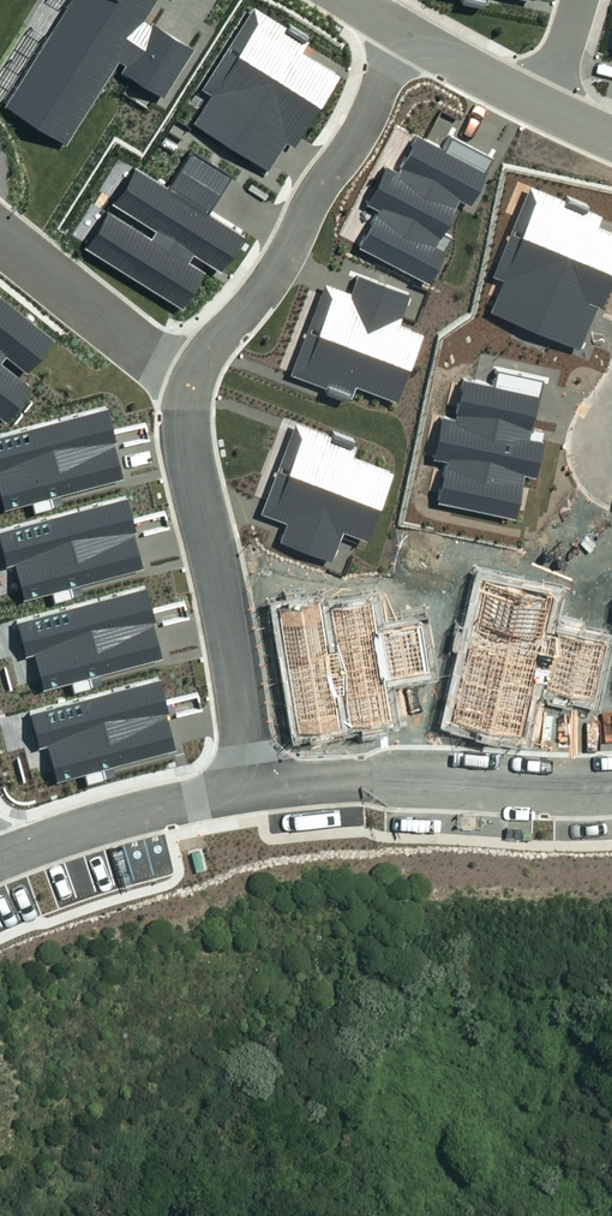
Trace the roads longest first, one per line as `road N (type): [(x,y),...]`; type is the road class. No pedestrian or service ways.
road 1 (residential): [(258,789),(185,432),(190,382)]
road 2 (residential): [(190,382),(204,352),(260,294),(316,185),(358,130),(409,37)]
road 3 (residential): [(611,777),(258,789)]
road 4 (residential): [(0,858),(103,819),(258,789)]
road 5 (residential): [(190,382),(0,236)]
road 6 (residential): [(409,37),(537,104)]

